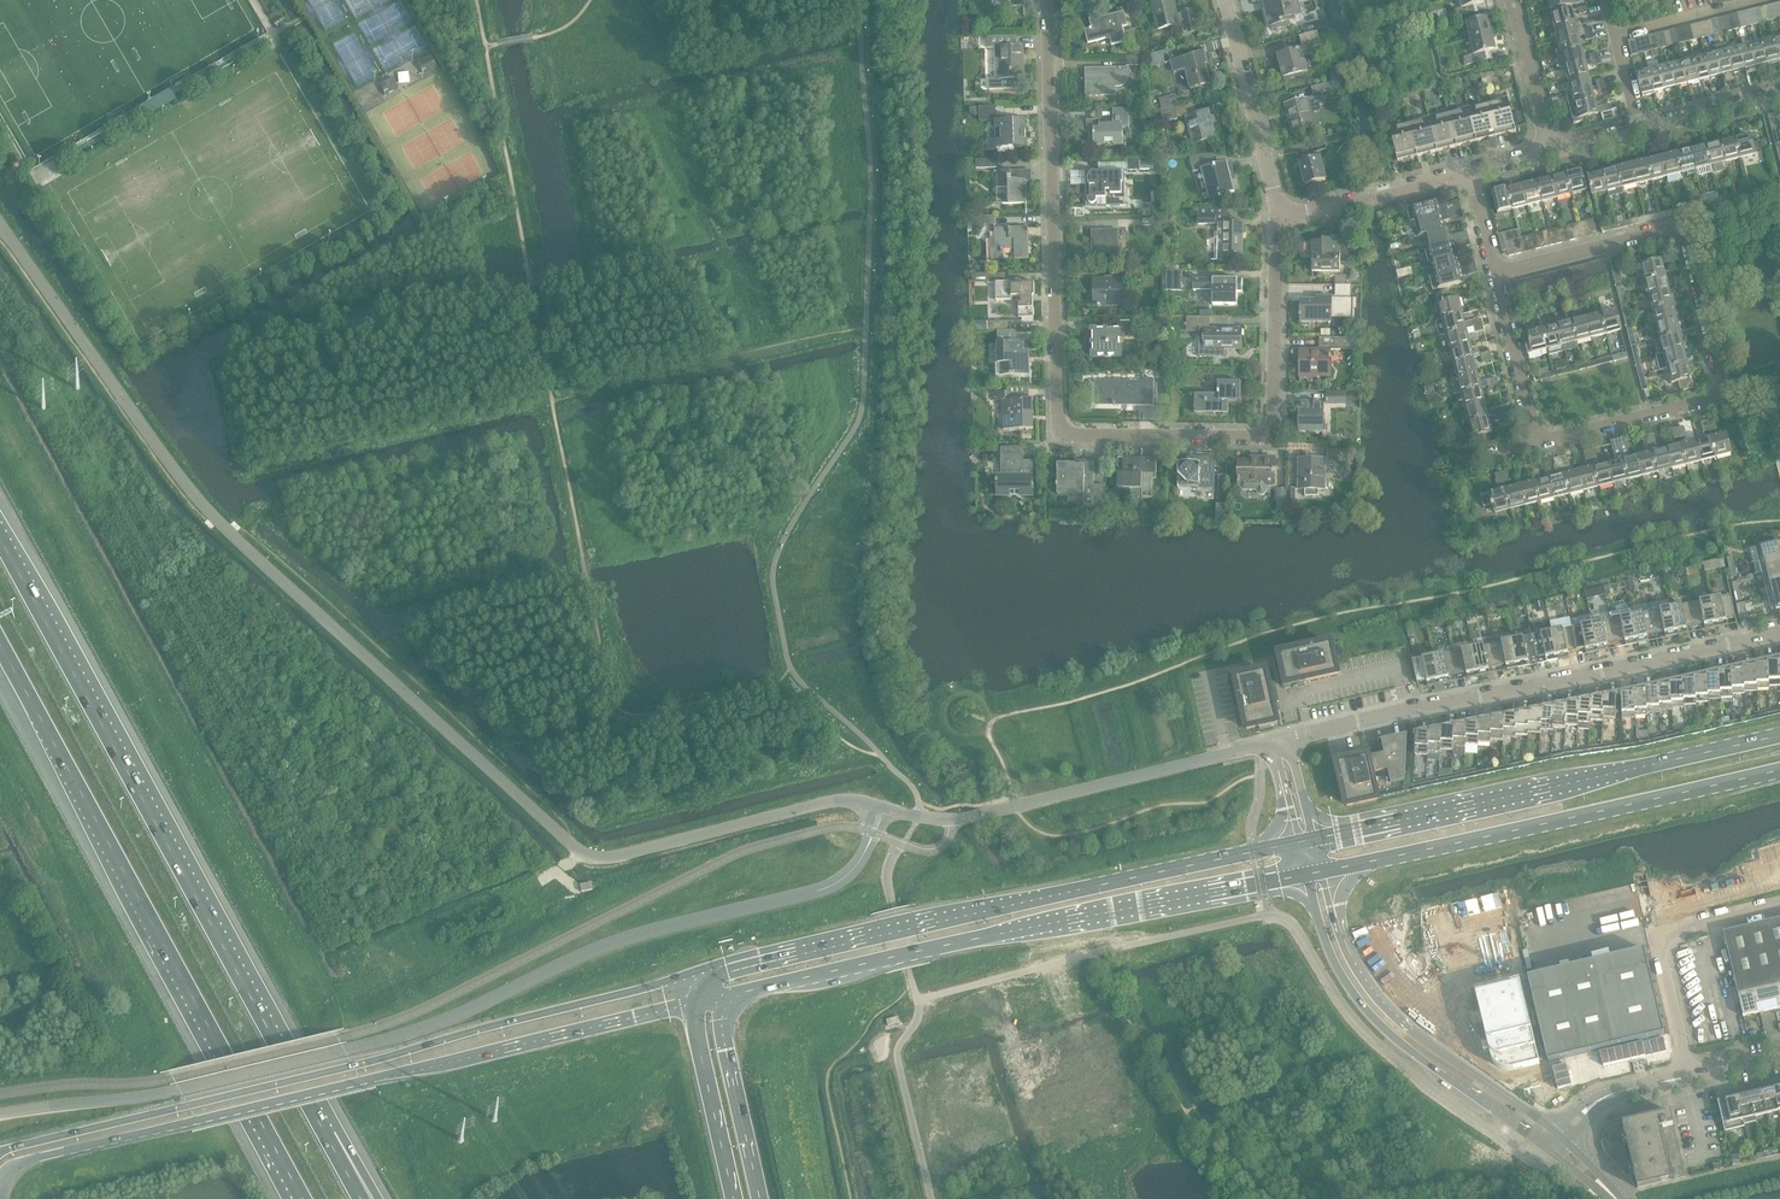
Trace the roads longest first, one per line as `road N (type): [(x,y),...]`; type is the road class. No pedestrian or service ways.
road 1 (unclassified): [(873,805),(814,806),(616,857),(569,844),(223,526),(0,221)]
road 2 (residential): [(1049,0),(1056,435),(1270,440),(1276,219)]
road 3 (primary): [(723,973),(672,979),(61,1136)]
road 4 (motorway): [(326,1136),(0,539)]
road 5 (primary): [(65,1151),(698,1002)]
road 6 (motorway): [(0,644),(302,1198)]
road 7 (primary): [(1298,842),(723,973)]
road 8 (primary): [(741,992),(1306,875)]
road 9 (residential): [(1537,441),(1712,398),(1723,385),(1682,227),(1492,275)]
road 10 (unclassified): [(856,867),(828,887),(634,934),(403,1037),(349,1049)]
road 11 (residential): [(1290,738),(1779,635)]
road 12 (primary): [(1779,735),(1313,839)]
road 13 (primary): [(1322,872),(1779,770)]
road 14 (tertiary): [(1306,875),(1335,964),(1363,1007),(1550,1149)]
road 15 (tertiary): [(1555,1133),(1384,1009),(1350,961),(1322,872)]
road 16 (track): [(580,850),(537,912),(501,936),(331,994)]
road 17 (unclassified): [(1173,768),(958,819),(885,809)]
road 18 (residential): [(1687,1076),(1657,938),(1779,908)]
road 19 (residential): [(1276,219),(1221,0)]
road 20 (motorway): [(760,1198),(722,1026),(726,1007),(741,992)]
road 21 (motorway): [(698,1002),(701,1056),(734,1198)]
road 22 (residential): [(1276,219),(1467,174)]
road 23 (track): [(917,1026),(943,1031),(1005,1024),(1047,1116)]
road 24 (unclassified): [(172,1091),(349,1049)]
road 25 (unclassified): [(172,1091),(0,1113)]
road 26 (residential): [(1492,275),(1537,441)]
road 27 (residential): [(1551,153),(1512,0)]
road 28 (residential): [(1613,37),(1763,0)]
road 29 (residential): [(1637,131),(1779,95)]

